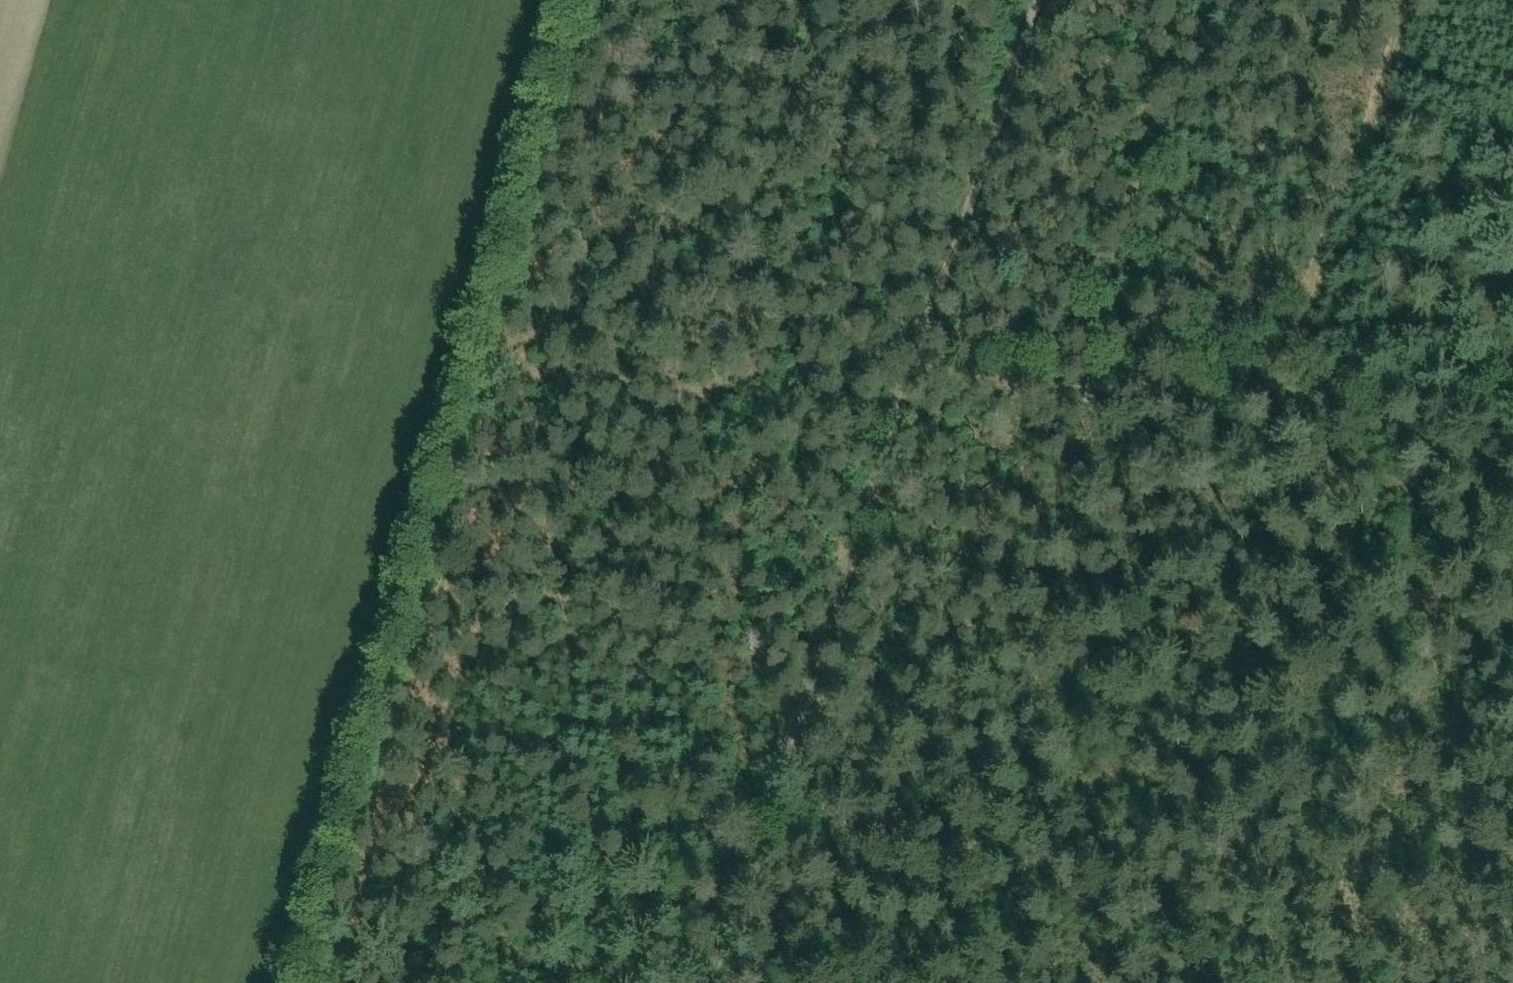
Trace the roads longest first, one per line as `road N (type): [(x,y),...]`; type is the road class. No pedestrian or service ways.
road 1 (track): [(708,982),(1029,0)]
road 2 (track): [(913,350),(1512,392)]
road 3 (track): [(1277,376),(1408,0)]

